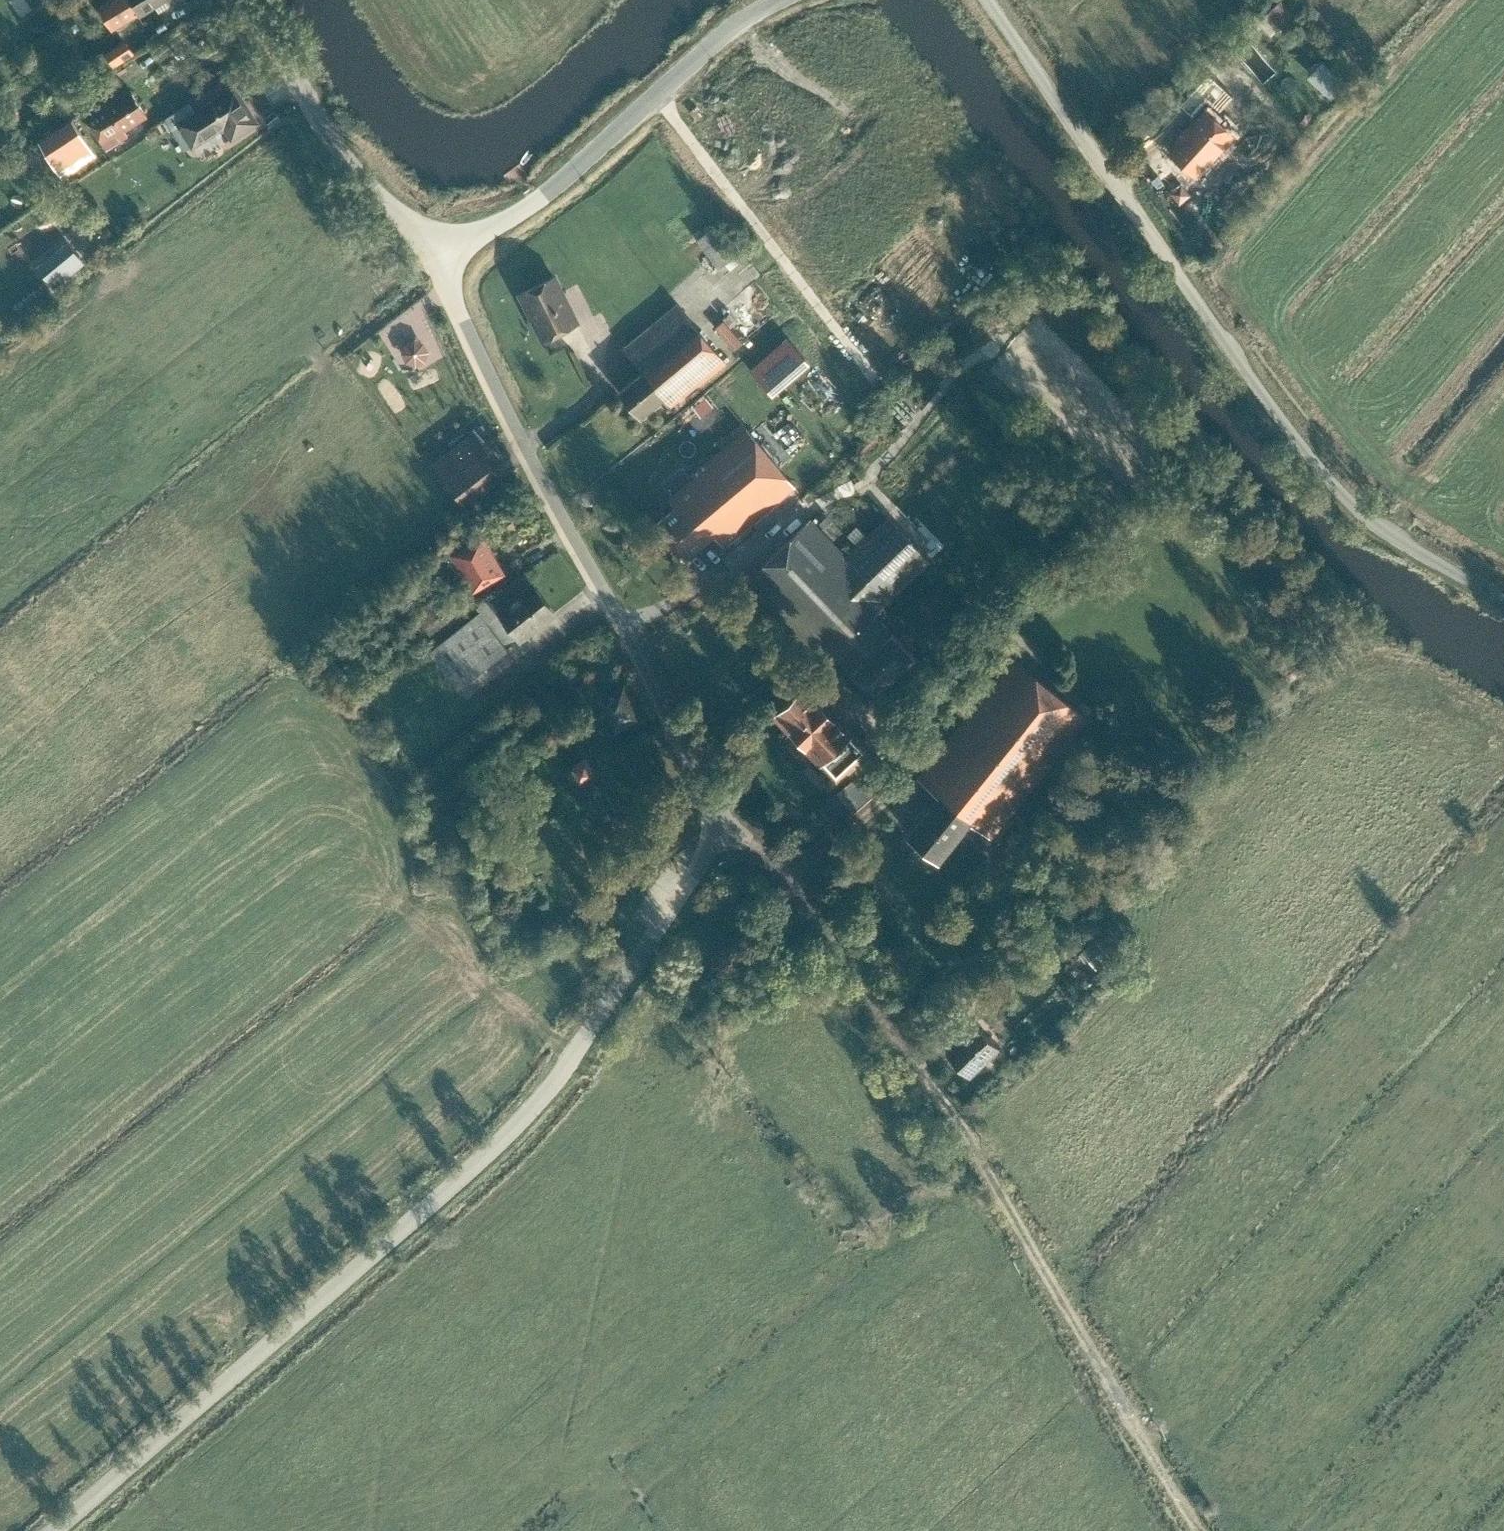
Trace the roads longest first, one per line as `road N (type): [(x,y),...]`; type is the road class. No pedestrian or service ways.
road 1 (unclassified): [(70,1530),(485,1159),(593,1027),(714,826)]
road 2 (unclassified): [(985,0),(1304,459),(1402,555),(1503,615)]
road 3 (unclassified): [(1202,1530),(1065,1309),(948,1090),(791,867)]
road 4 (track): [(714,567),(794,503),(855,484),(908,417),(661,94)]
road 5 (residential): [(617,624),(714,567),(901,762),(791,867)]
road 6 (unclassified): [(444,258),(549,188),(697,57),(775,0)]
road 7 (unclassified): [(617,624),(495,395),(444,258)]
road 8 (unclassified): [(252,0),(369,175),(444,258)]
road 9 (unclassified): [(714,826),(699,777),(617,624)]

